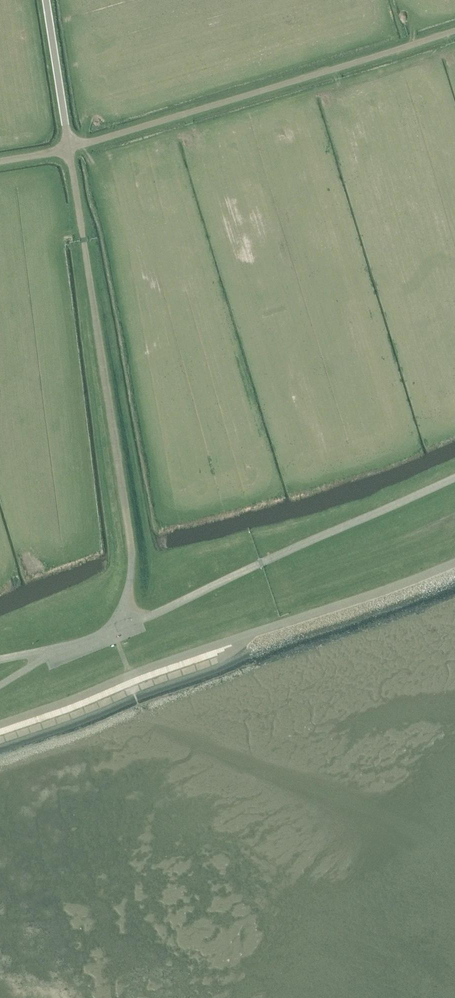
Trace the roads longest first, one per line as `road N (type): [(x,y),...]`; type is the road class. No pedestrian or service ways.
road 1 (unclassified): [(0,735),(454,572)]
road 2 (unclassified): [(129,629),(135,553),(72,152)]
road 3 (unclassified): [(72,152),(454,30)]
road 4 (unclassified): [(129,629),(454,483)]
road 5 (unclassified): [(72,152),(49,0)]

